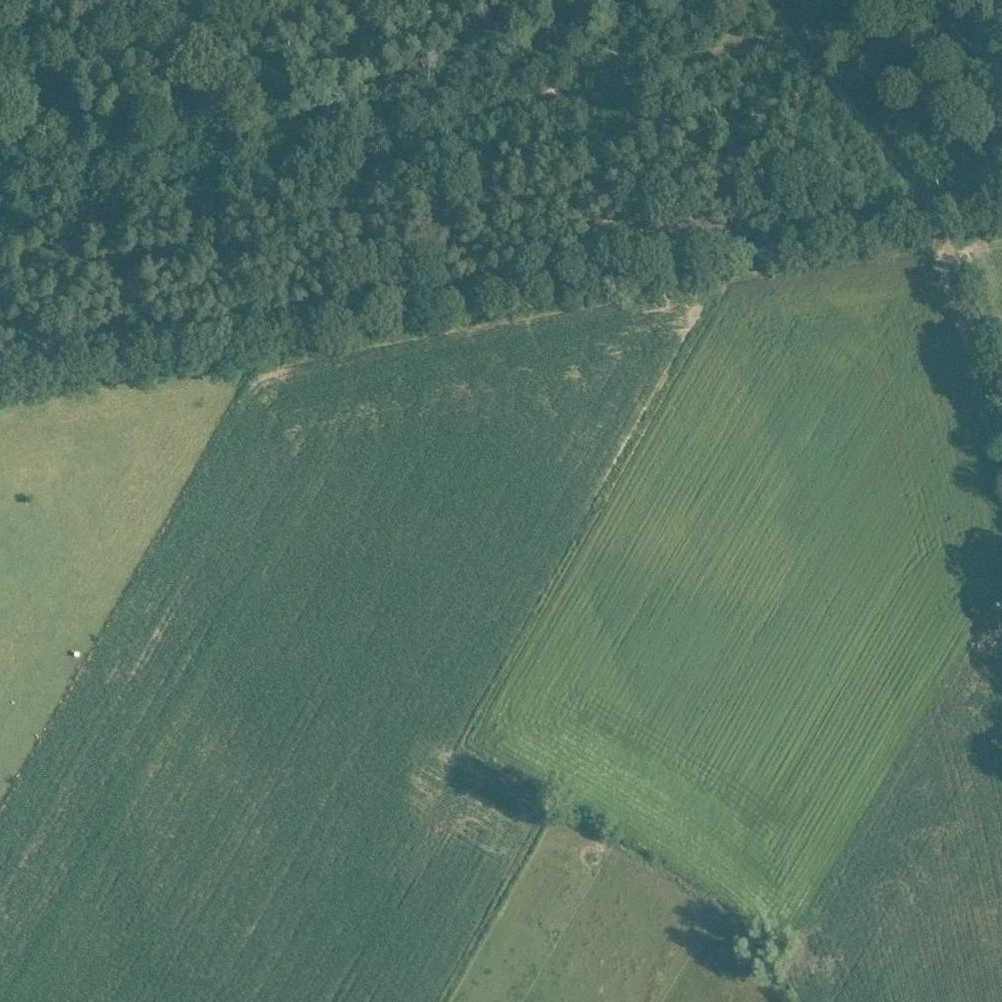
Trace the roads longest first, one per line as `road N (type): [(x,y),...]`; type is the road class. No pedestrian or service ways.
road 1 (track): [(779,25),(630,71)]

